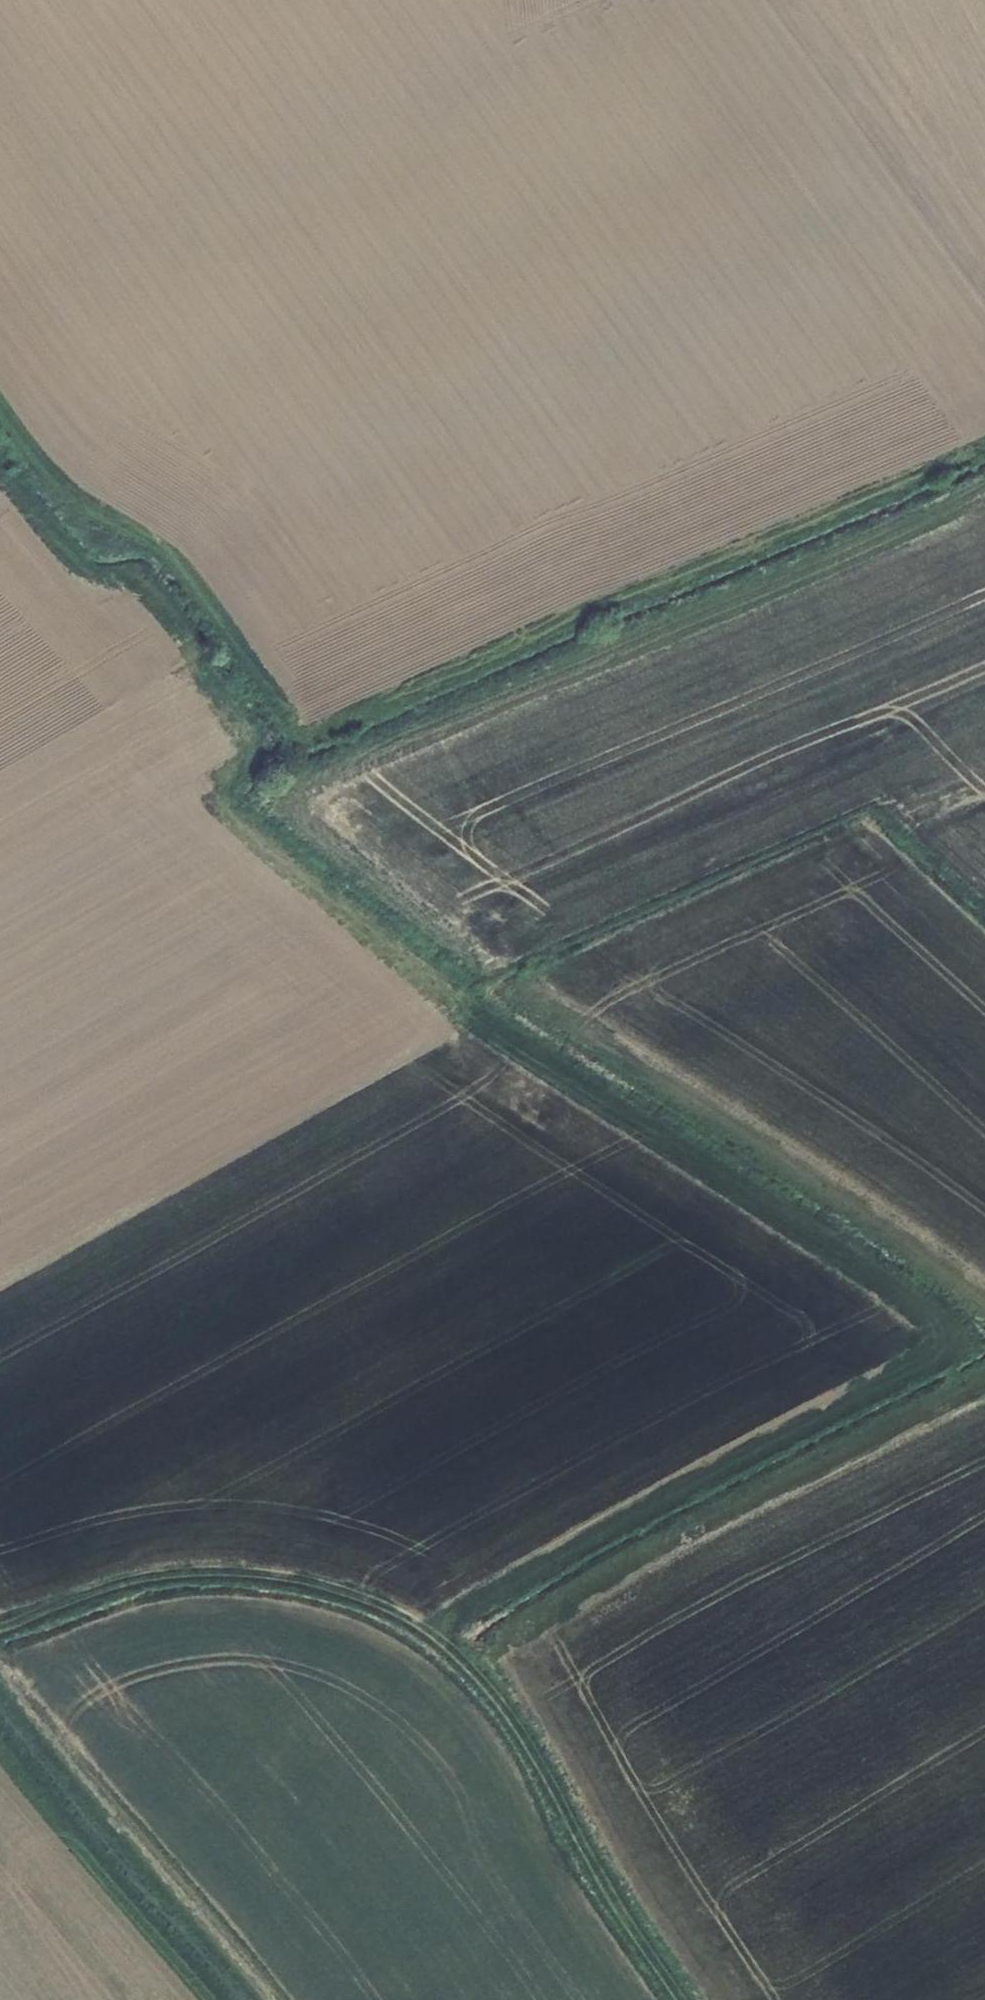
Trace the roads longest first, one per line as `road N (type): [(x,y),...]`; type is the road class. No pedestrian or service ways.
road 1 (track): [(688,1999),(499,1681),(429,1630),(359,1593),(249,1572),(176,1574),(102,1589),(0,1634)]

